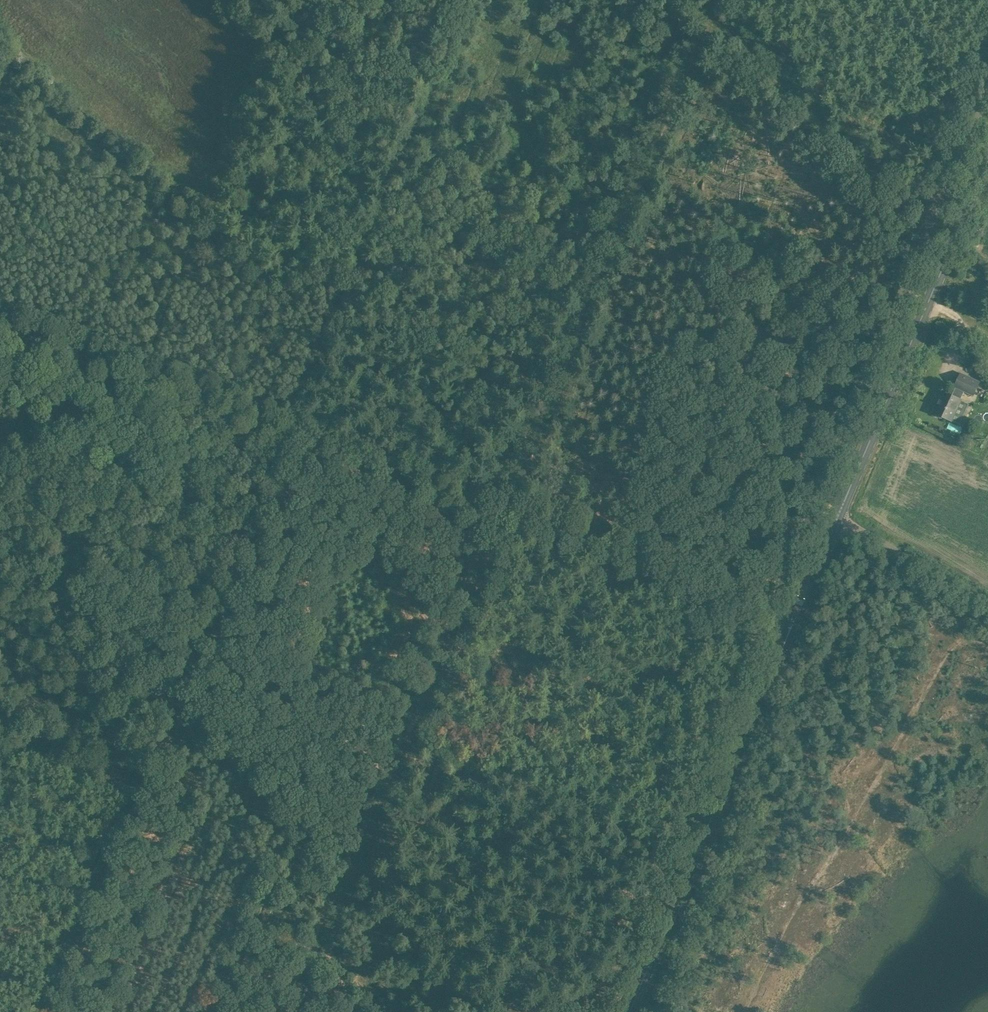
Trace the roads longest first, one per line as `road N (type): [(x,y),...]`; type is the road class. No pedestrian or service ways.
road 1 (track): [(37,1011),(290,433)]
road 2 (track): [(716,0),(501,509)]
road 3 (track): [(501,509),(288,1011)]
road 4 (track): [(450,0),(290,433)]
road 5 (secondary): [(624,1011),(794,619)]
road 6 (secondary): [(837,516),(987,159)]
road 7 (track): [(669,0),(706,24),(845,166),(948,254)]
road 8 (track): [(290,433),(0,328)]
road 9 (track): [(771,611),(501,509)]
road 10 (track): [(290,433),(501,509)]
road 11 (unclassified): [(987,605),(837,516)]

